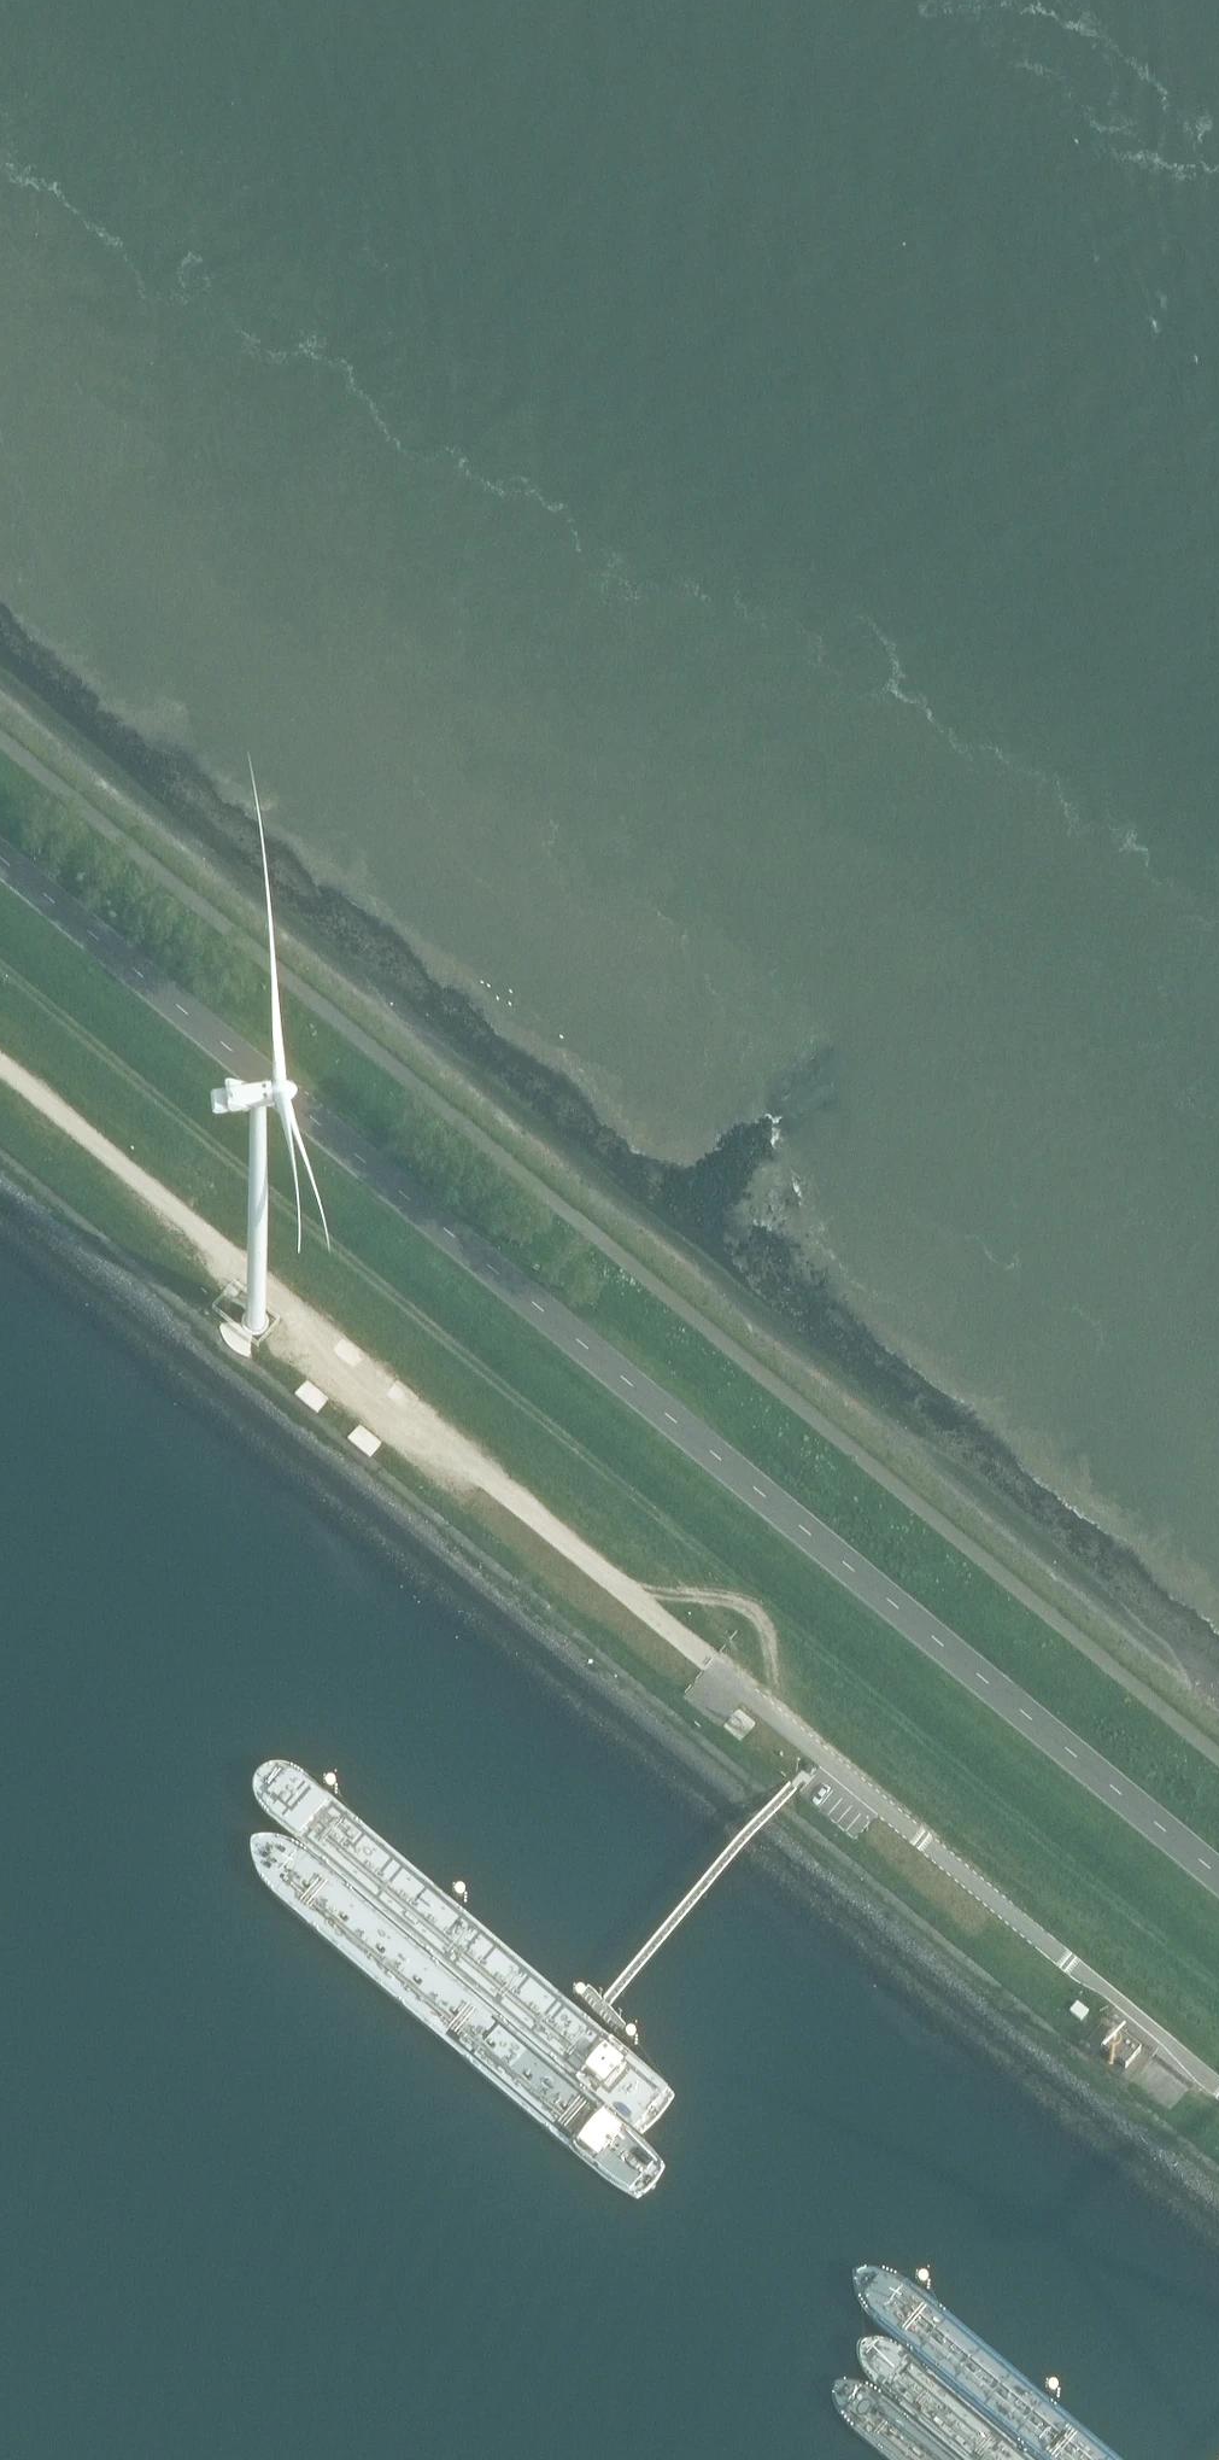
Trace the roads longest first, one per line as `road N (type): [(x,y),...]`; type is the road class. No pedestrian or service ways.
road 1 (tertiary): [(1218,1866),(0,847)]

